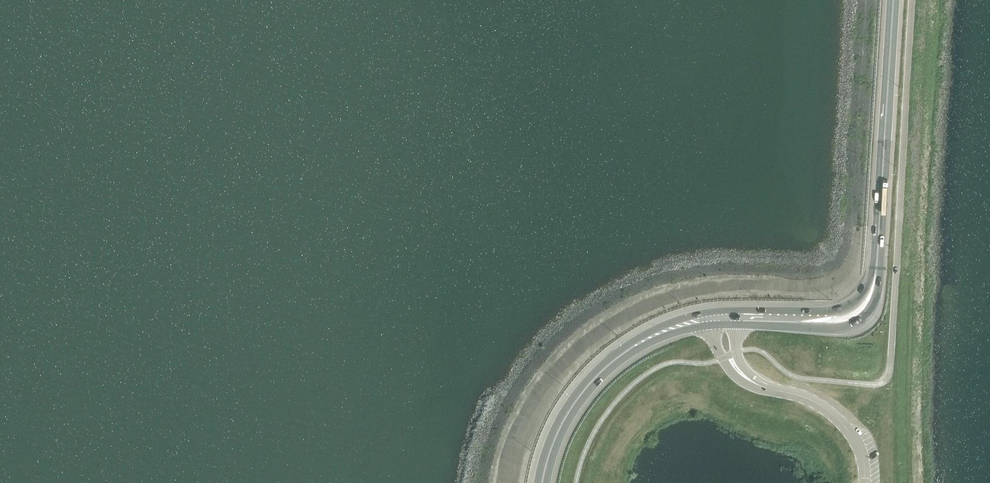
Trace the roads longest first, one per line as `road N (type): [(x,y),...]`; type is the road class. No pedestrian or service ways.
road 1 (trunk): [(877,252),(893,0)]
road 2 (primary): [(541,482),(557,431),(598,373),(646,339),(710,319)]
road 3 (unclassified): [(864,482),(859,448),(830,413),(734,368)]
road 4 (primary): [(736,318),(851,315),(870,292),(877,252)]

